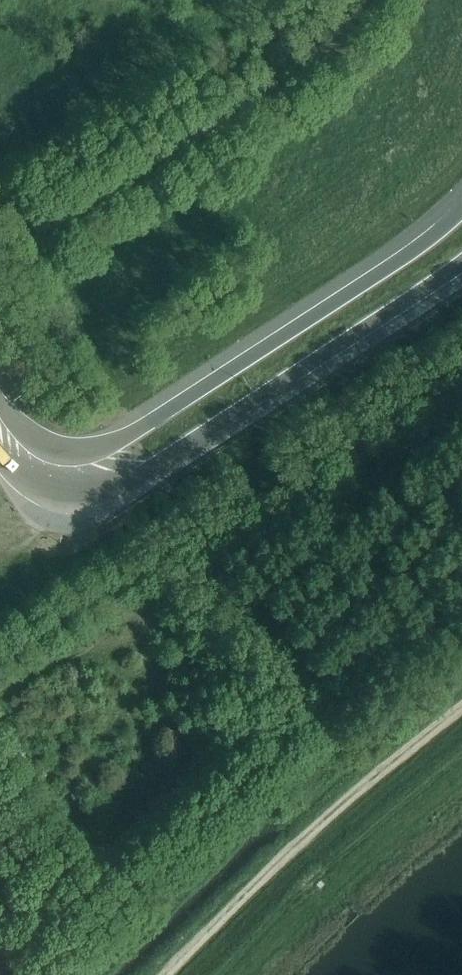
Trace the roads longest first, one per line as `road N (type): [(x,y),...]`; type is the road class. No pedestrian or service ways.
road 1 (motorway): [(461,208),(99,455),(47,457),(0,406)]
road 2 (motorway): [(0,459),(60,497),(104,493),(144,474),(461,257)]
road 3 (unclassified): [(162,974),(280,858),(461,704)]

